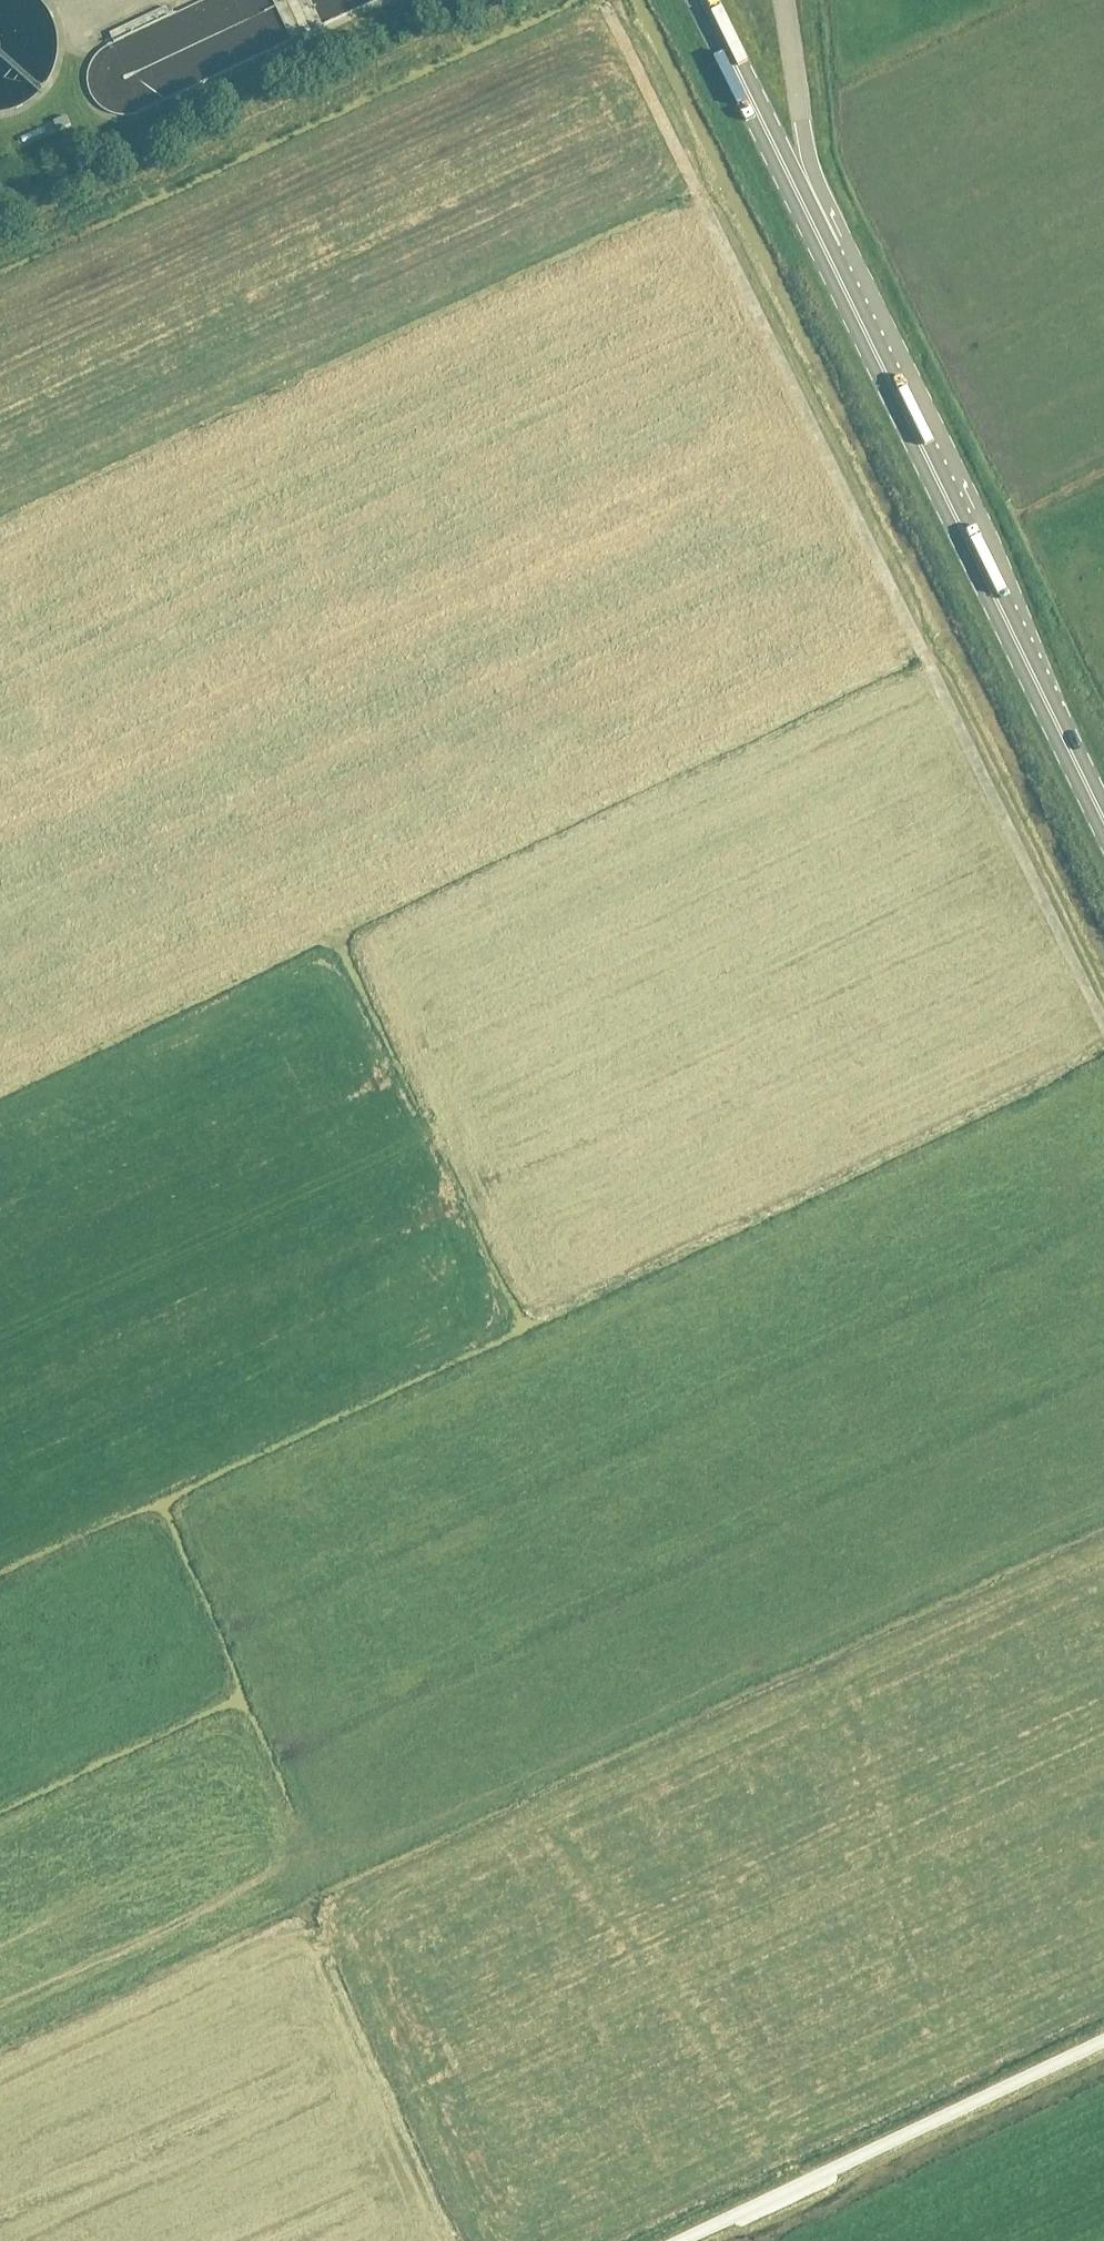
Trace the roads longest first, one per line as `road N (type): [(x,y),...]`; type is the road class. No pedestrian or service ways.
road 1 (secondary): [(1103,819),(701,0)]
road 2 (unclassified): [(683,2240),(1103,2041)]

